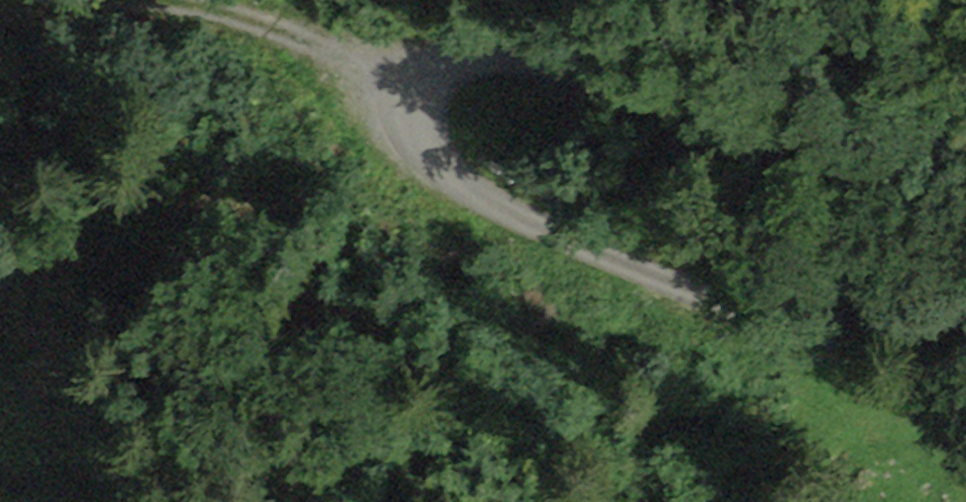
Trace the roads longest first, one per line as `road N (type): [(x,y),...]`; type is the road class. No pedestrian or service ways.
road 1 (track): [(965,426),(439,176),(381,130),(382,67),(455,35),(654,105),(965,131)]
road 2 (track): [(382,92),(207,17),(96,0)]

